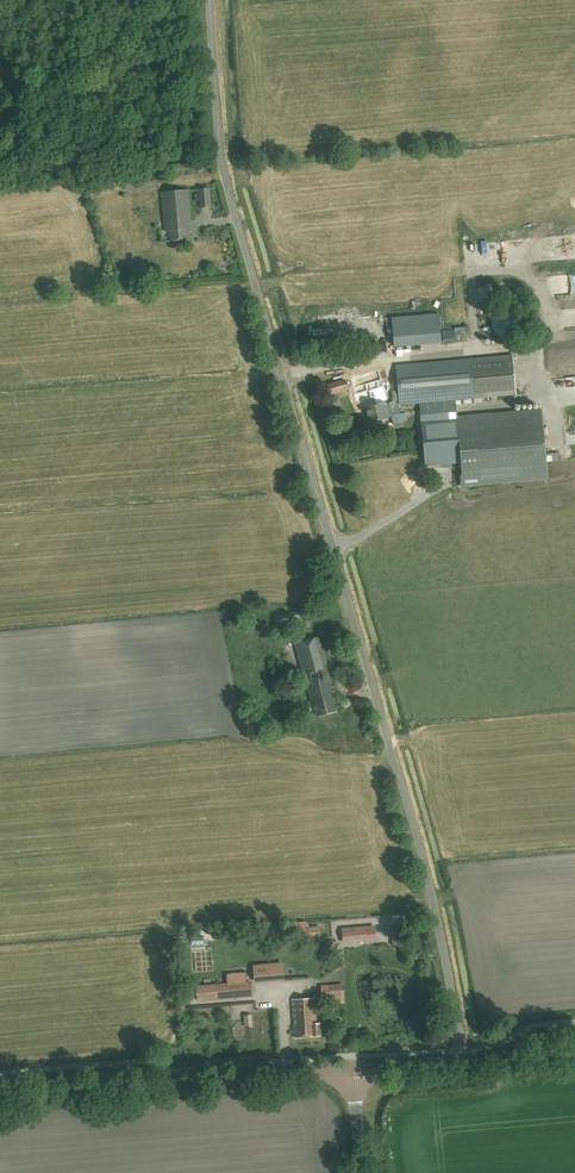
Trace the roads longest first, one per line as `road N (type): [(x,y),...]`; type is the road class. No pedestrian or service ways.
road 1 (unclassified): [(464,1061),(426,871),(227,188),(209,0)]
road 2 (tertiary): [(0,1101),(353,1070)]

